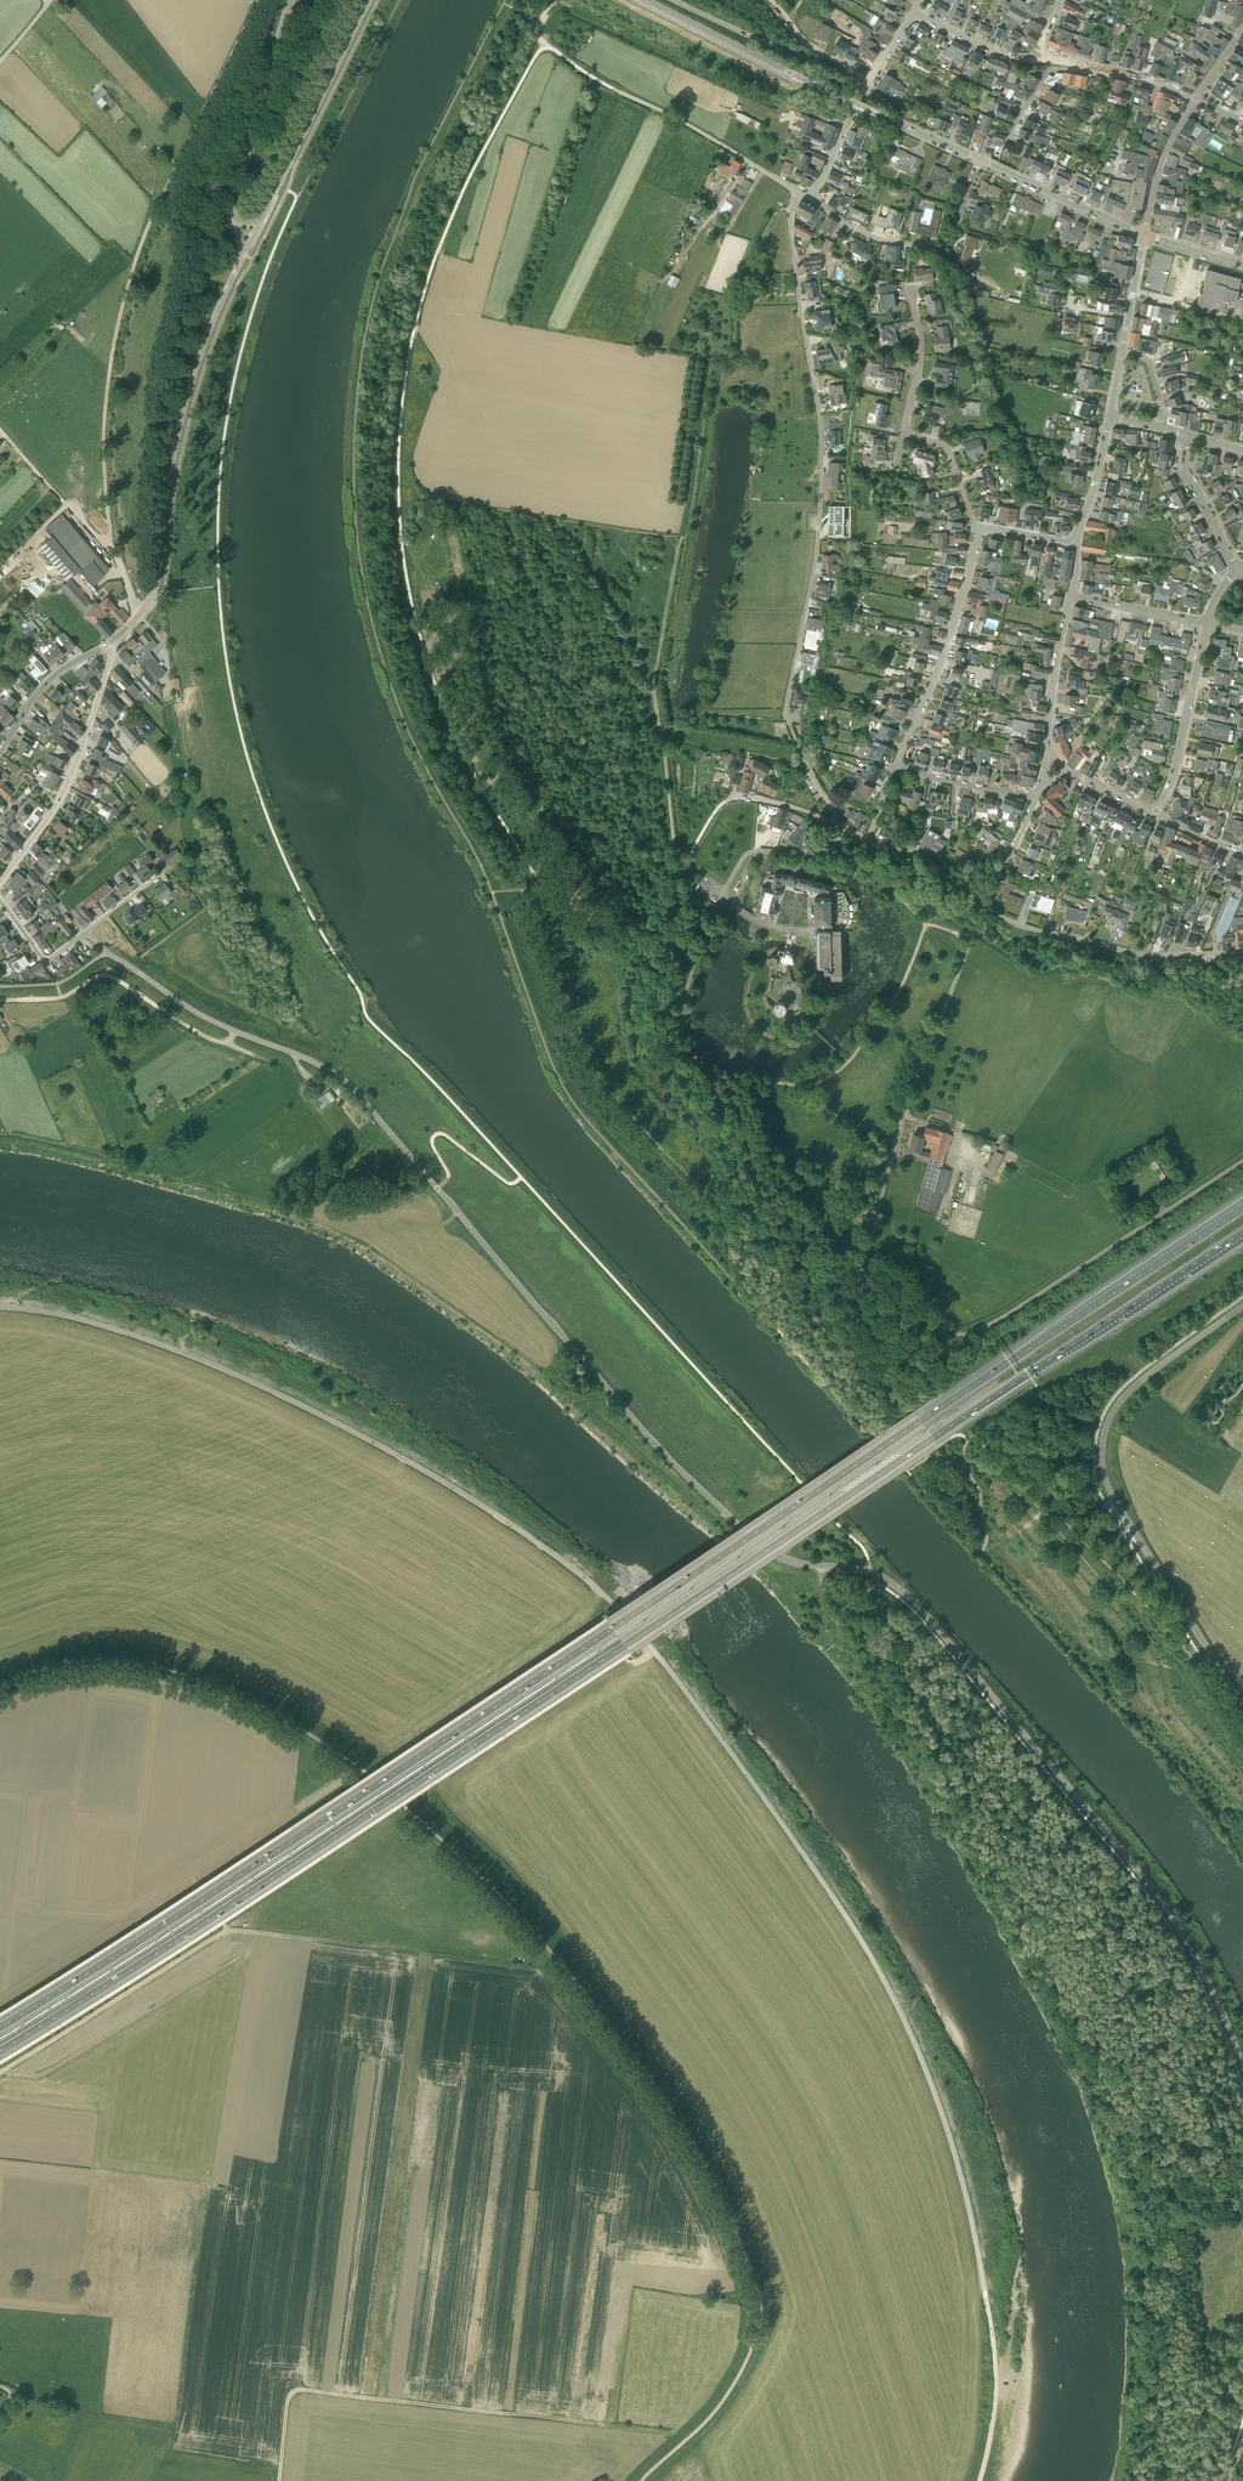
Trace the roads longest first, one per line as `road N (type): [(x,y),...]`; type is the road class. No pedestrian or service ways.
road 1 (unclassified): [(979,2480),(995,2397),(992,2333),(969,2209),(928,2077),(845,1914),(651,1643),(571,1566),(344,1426),(167,1346),(86,1320),(0,1306)]
road 2 (tertiary): [(1242,2067),(1200,1966),(1157,1897),(909,1597),(872,1572),(794,1561),(743,1528),(662,1452),(337,1076),(200,1013),(106,951)]
road 3 (unclassified): [(841,826),(760,798),(727,800),(648,922),(623,937),(587,938),(547,890),(533,886),(533,871),(446,713),(412,610),(397,490),(406,368),(437,253),(540,51),(550,47),(796,190)]
road 4 (motorway): [(0,2046),(1242,1232)]
road 5 (motorway): [(1242,1208),(0,2022)]
road 6 (unclassified): [(841,826),(786,712),(813,556),(820,456),(791,216),(796,190)]
road 7 (track): [(112,549),(103,455),(122,306),(149,222),(258,0)]
road 8 (track): [(252,1197),(371,1242),(548,1369),(710,1512),(728,1515)]
road 9 (tertiary): [(1144,235),(646,0)]
road 10 (tertiary): [(1242,1705),(1118,1506),(1102,1459),(1106,1427),(1123,1398),(1242,1306)]
road 11 (track): [(278,2480),(287,2398),(300,2386),(672,2430)]
road 12 (track): [(0,2070),(225,1929),(406,1949)]
road 13 (tertiary): [(106,645),(152,598),(187,395),(244,254)]
road 14 (track): [(979,1443),(1168,1653),(1242,1767)]
road 15 (unclassified): [(864,1283),(904,1113),(983,905)]
road 16 (track): [(1035,1503),(1176,1636),(1242,1738)]
road 17 (unclassified): [(985,1327),(1242,1160)]
road 18 (residential): [(983,905),(1029,927),(1140,954),(1242,952)]
road 19 (track): [(0,1001),(65,997),(112,978),(211,1040),(230,1044),(235,1030)]
road 20 (residential): [(0,881),(63,793),(109,664),(106,645)]
road 21 (residential): [(895,765),(945,649),(980,528)]
road 22 (tertiary): [(259,223),(368,0)]
road 23 (track): [(648,922),(619,991),(623,1032),(648,1094),(690,1129)]
road 24 (unclassified): [(236,221),(228,195),(290,0)]
road 25 (unclassified): [(673,0),(871,81)]
road 26 (residential): [(1155,813),(1170,784),(1207,623)]
road 27 (track): [(117,1159),(128,1130),(123,1093),(70,994)]
road 28 (residential): [(1049,757),(1055,658),(1070,593)]
road 29 (tertiary): [(0,752),(49,680),(106,645)]
road 30 (residential): [(1239,571),(1186,474),(1190,436)]
road 31 (residential): [(1144,235),(1163,153),(1195,98)]
road 32 (residential): [(1037,795),(895,765)]
road 33 (unclassified): [(941,254),(871,237),(810,198)]
road 34 (residential): [(902,433),(919,357),(910,292)]
road 35 (unclassified): [(1207,623),(1070,593)]
road 36 (track): [(112,549),(69,502),(34,539),(33,559)]
road 37 (residential): [(1038,60),(1007,56),(913,13)]
road 38 (residential): [(980,528),(947,449),(902,433)]
road 39 (unclassified): [(810,198),(871,81)]
road 40 (residential): [(1075,540),(1109,415)]
road 41 (residential): [(1195,98),(1076,65)]

